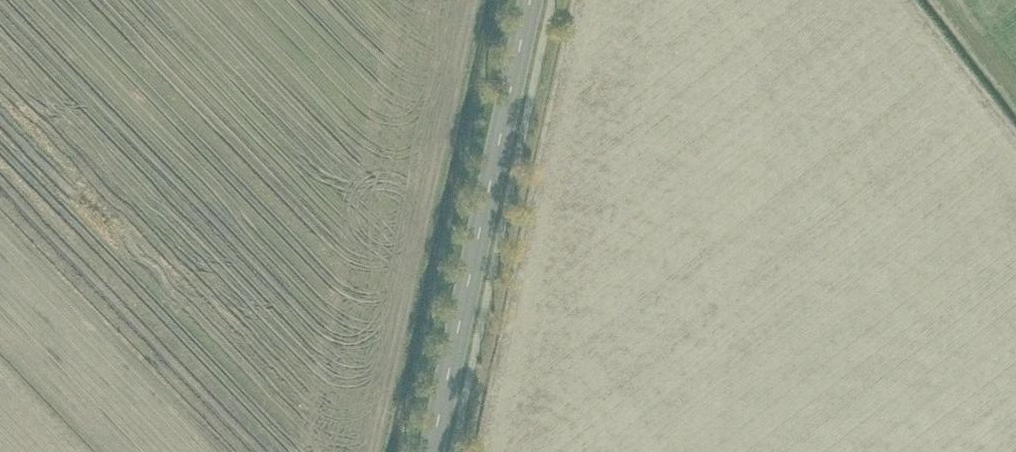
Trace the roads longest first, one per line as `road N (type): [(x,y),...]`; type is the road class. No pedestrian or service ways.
road 1 (secondary): [(431,451),(530,0)]

